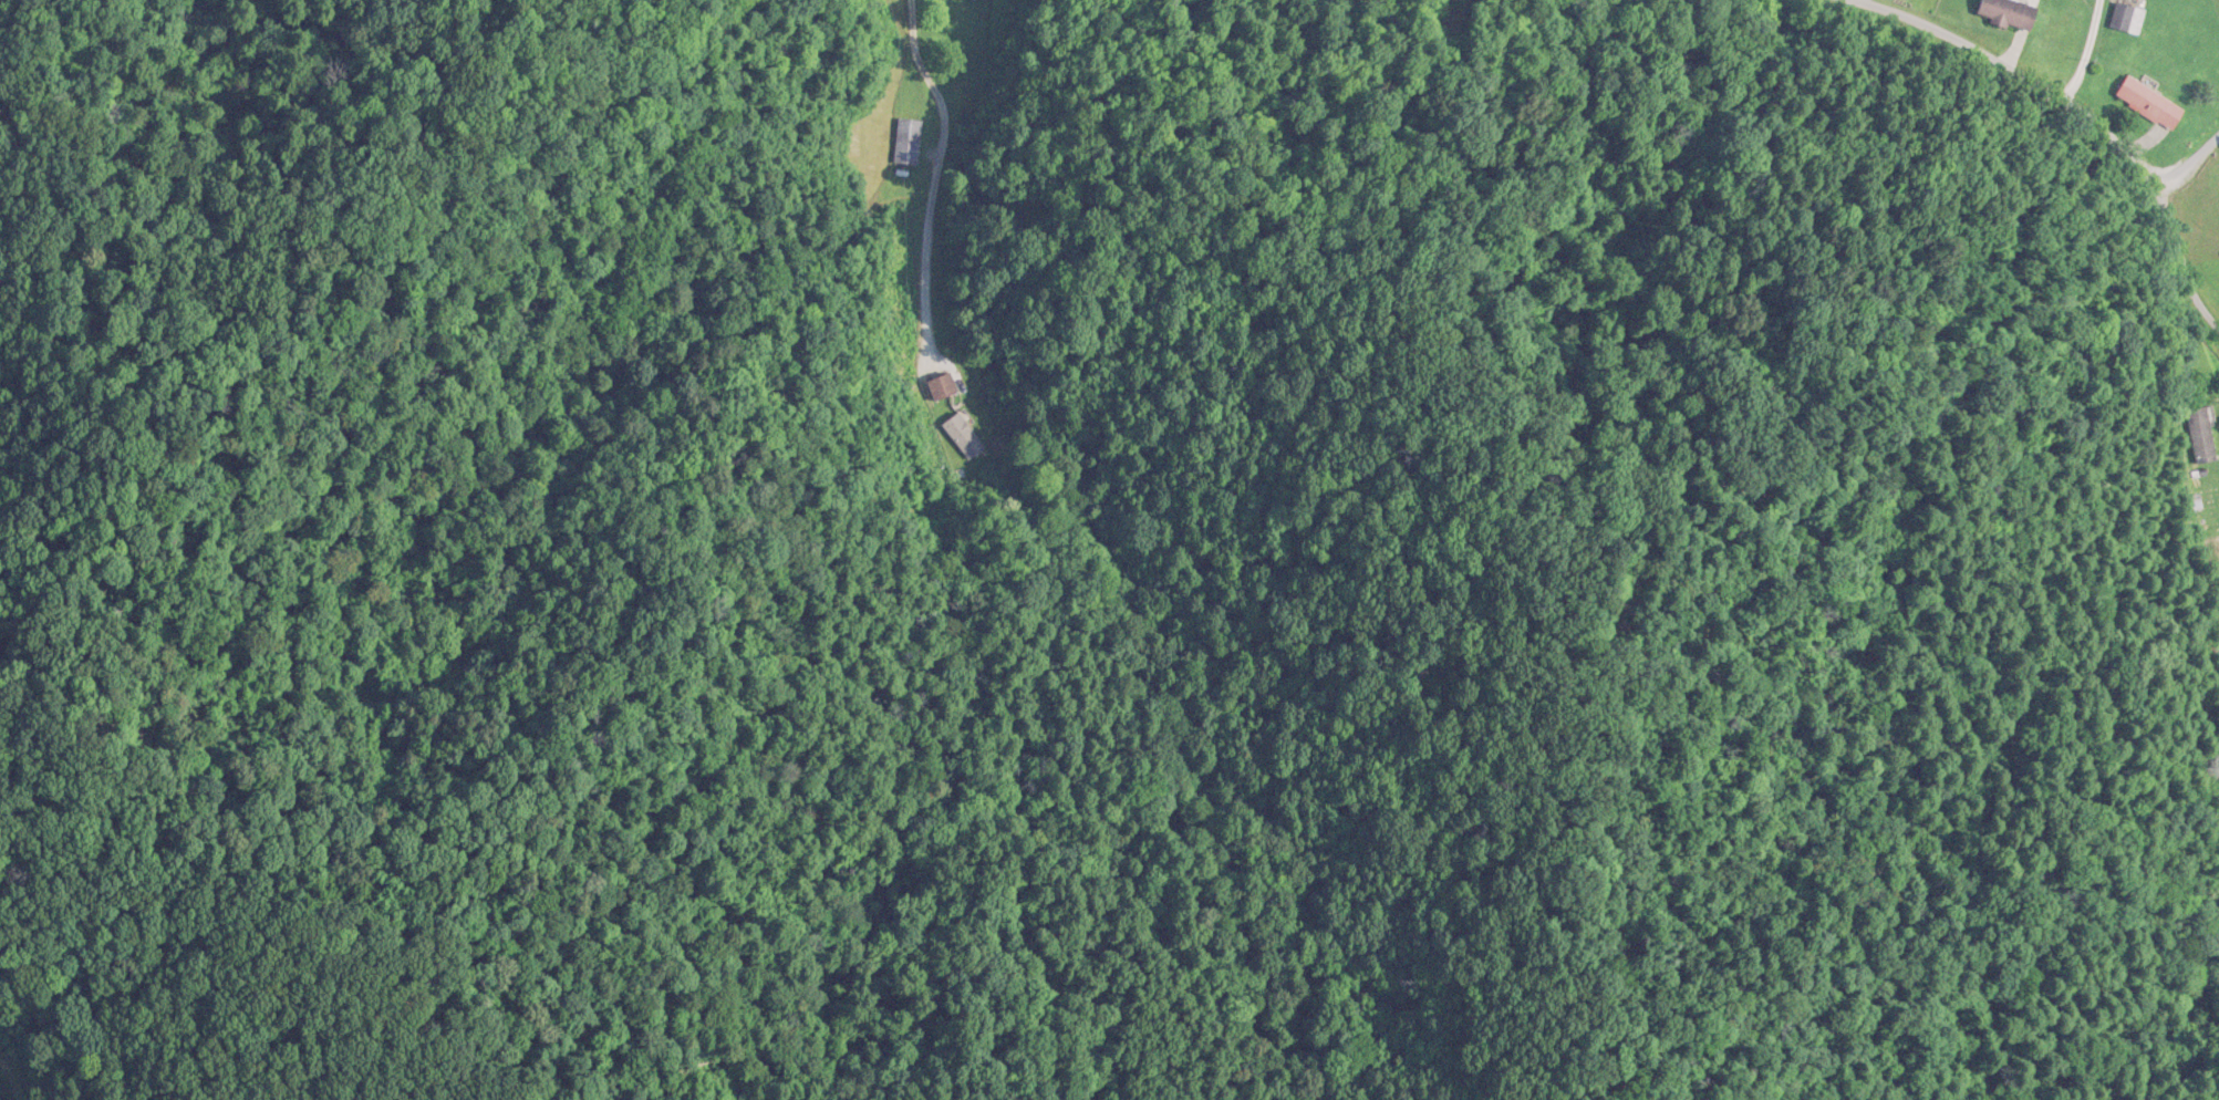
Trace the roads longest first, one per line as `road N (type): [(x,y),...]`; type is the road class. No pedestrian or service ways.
road 1 (residential): [(2218,378),(2165,266),(2135,157),(2051,97),(1848,0)]

